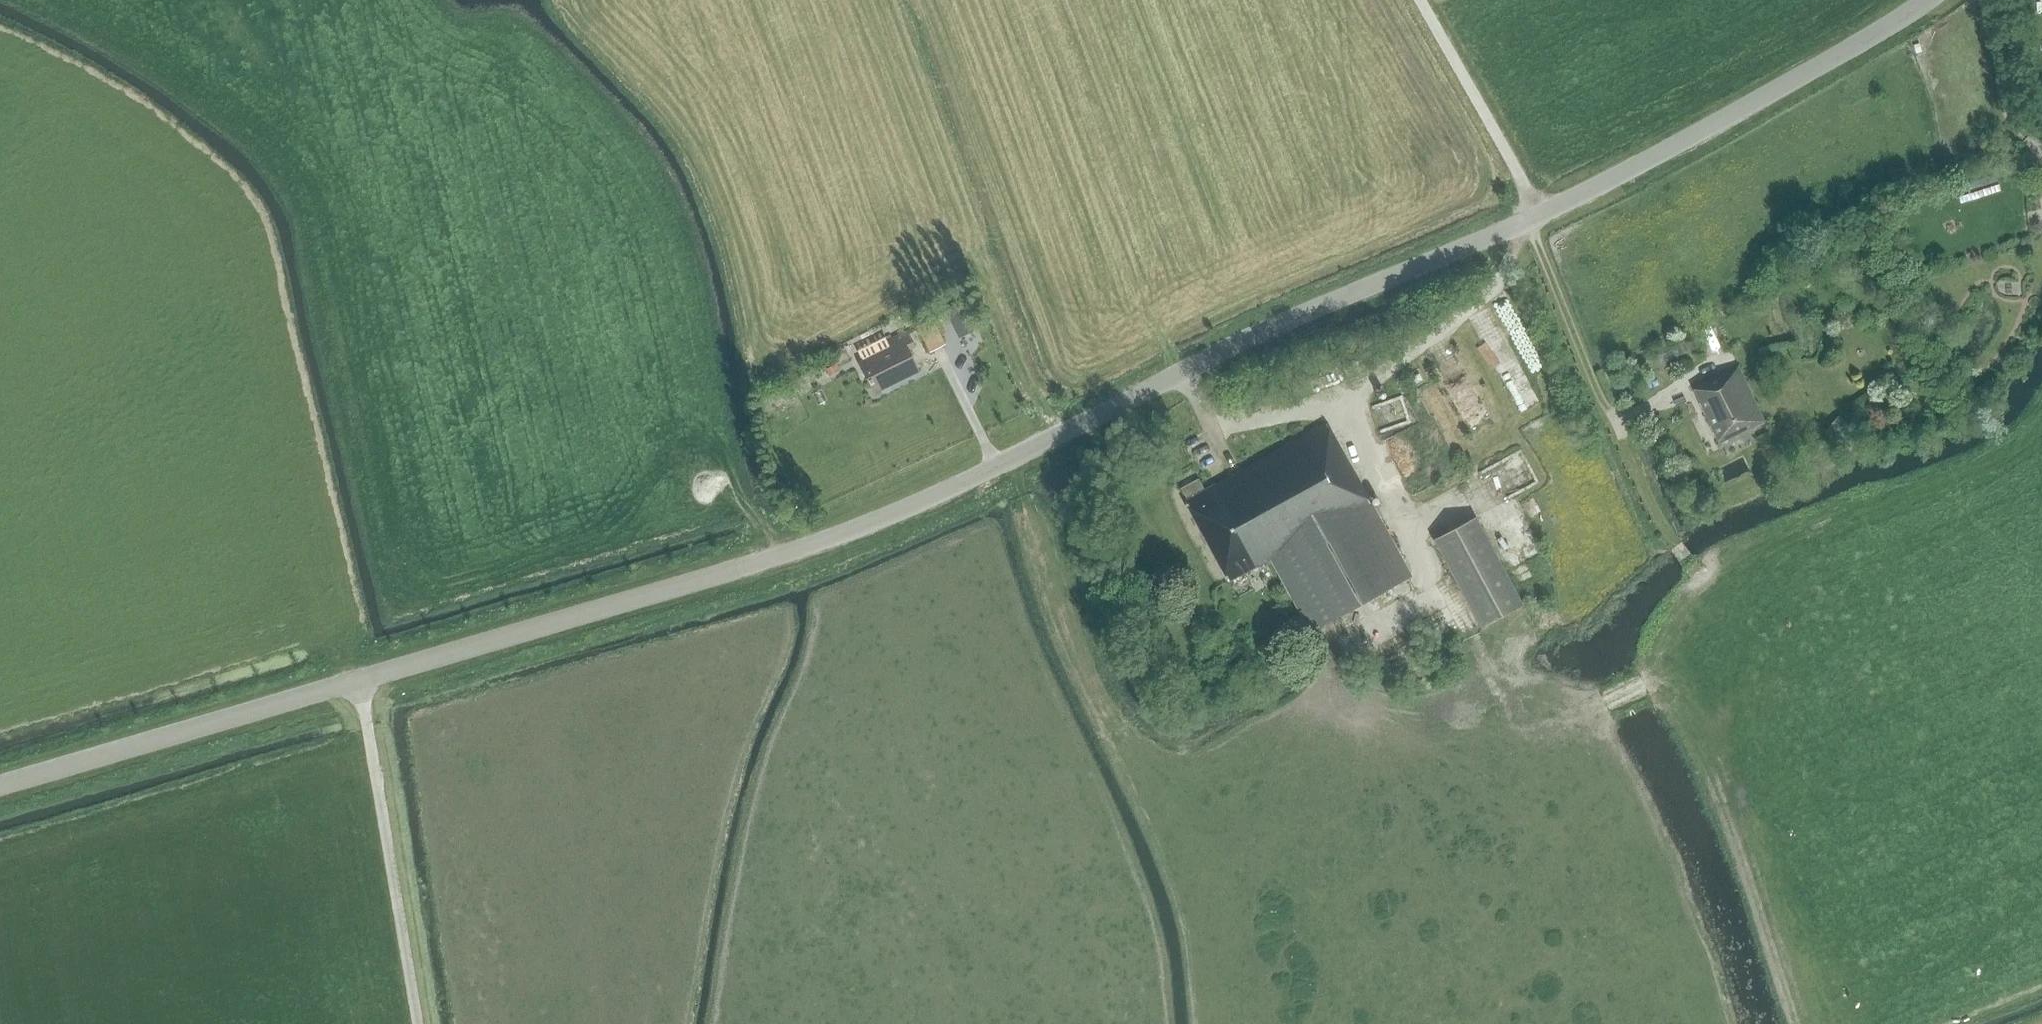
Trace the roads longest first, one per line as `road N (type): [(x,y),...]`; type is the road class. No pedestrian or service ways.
road 1 (tertiary): [(0,785),(895,525),(1193,372),(1540,214)]
road 2 (tertiary): [(1540,214),(1927,0)]
road 3 (unclassified): [(1540,214),(1417,0)]

